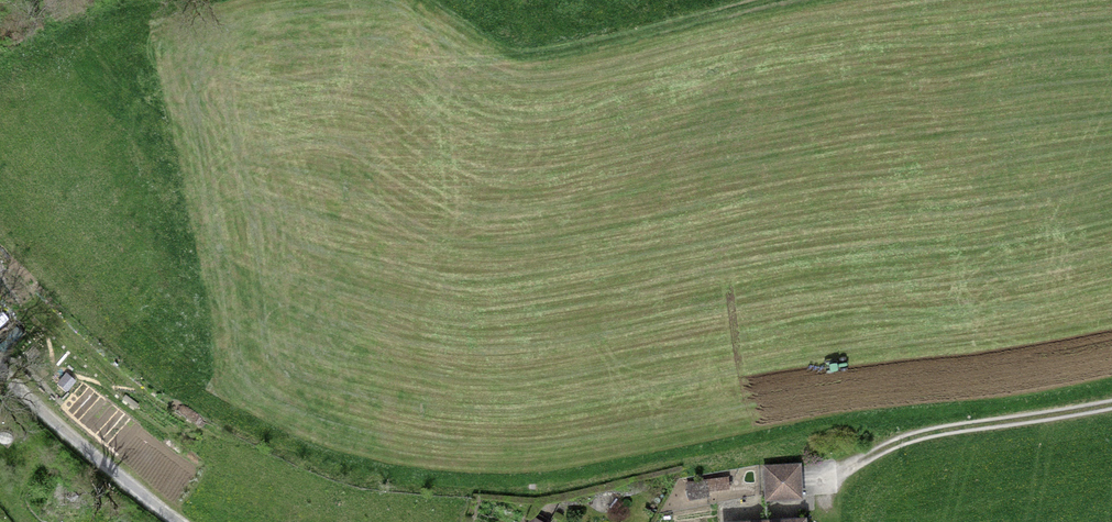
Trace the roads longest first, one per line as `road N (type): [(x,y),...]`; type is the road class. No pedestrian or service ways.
road 1 (track): [(763,0),(511,56),(483,45),(434,0)]
road 2 (track): [(813,474),(921,429),(1111,404)]
road 3 (track): [(159,521),(24,411),(0,382)]

